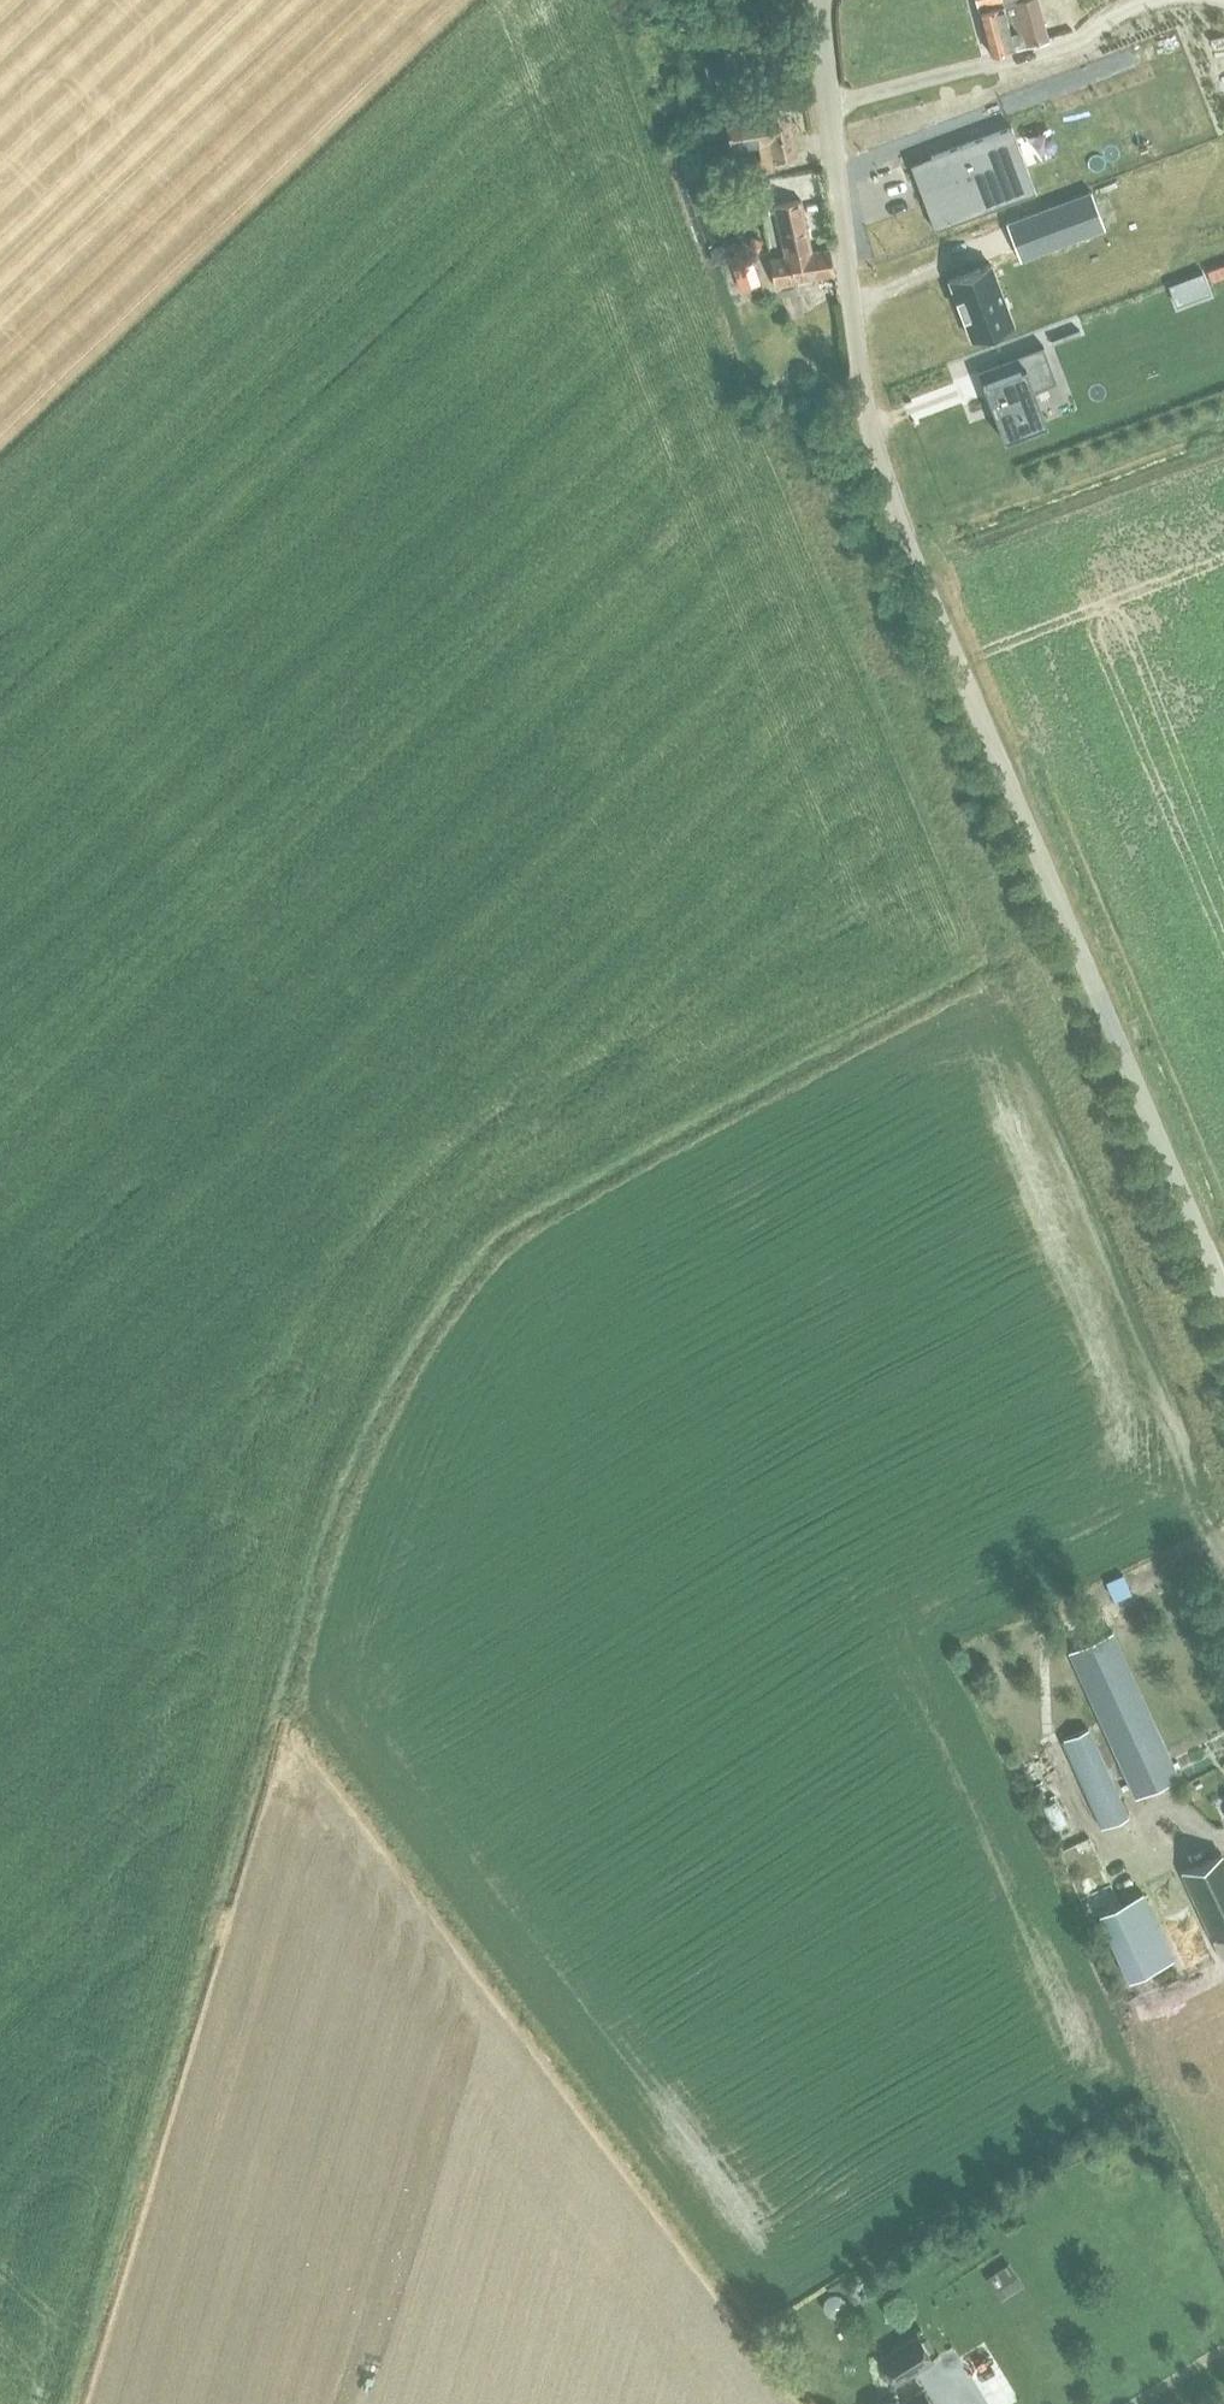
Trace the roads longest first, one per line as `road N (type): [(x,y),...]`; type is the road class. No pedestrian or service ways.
road 1 (unclassified): [(1223,1292),(878,455),(857,357),(816,0)]

